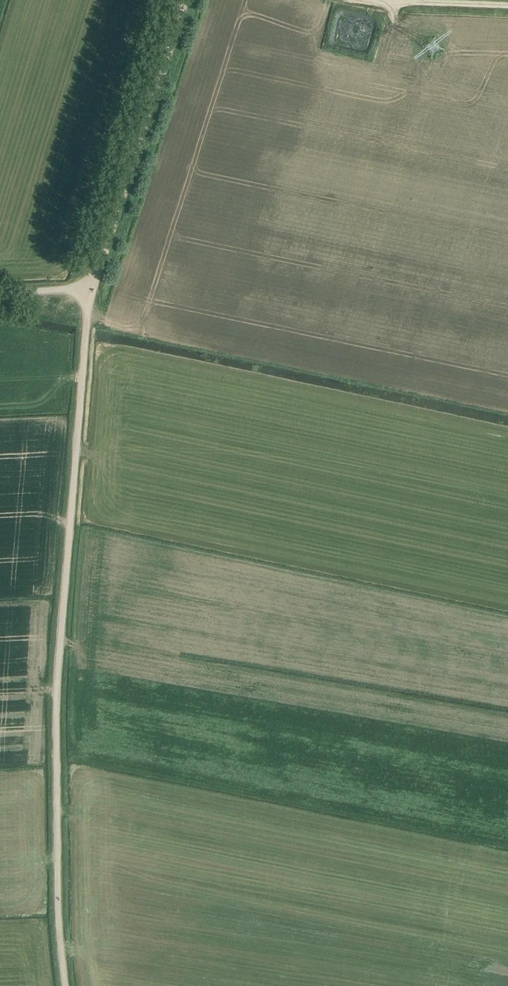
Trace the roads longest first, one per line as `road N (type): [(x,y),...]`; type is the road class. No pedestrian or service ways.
road 1 (unclassified): [(66,985),(57,698),(88,300)]
road 2 (unclassified): [(97,277),(186,0)]

